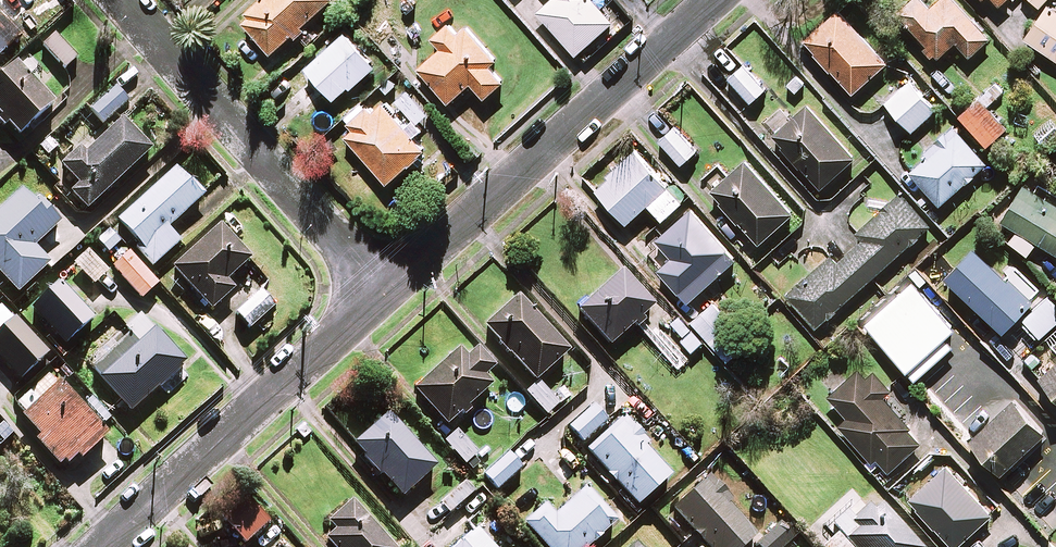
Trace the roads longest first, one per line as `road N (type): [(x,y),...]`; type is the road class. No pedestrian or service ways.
road 1 (residential): [(380,291),(709,0)]
road 2 (residential): [(120,0),(380,291)]
road 3 (residential): [(101,546),(380,291)]

